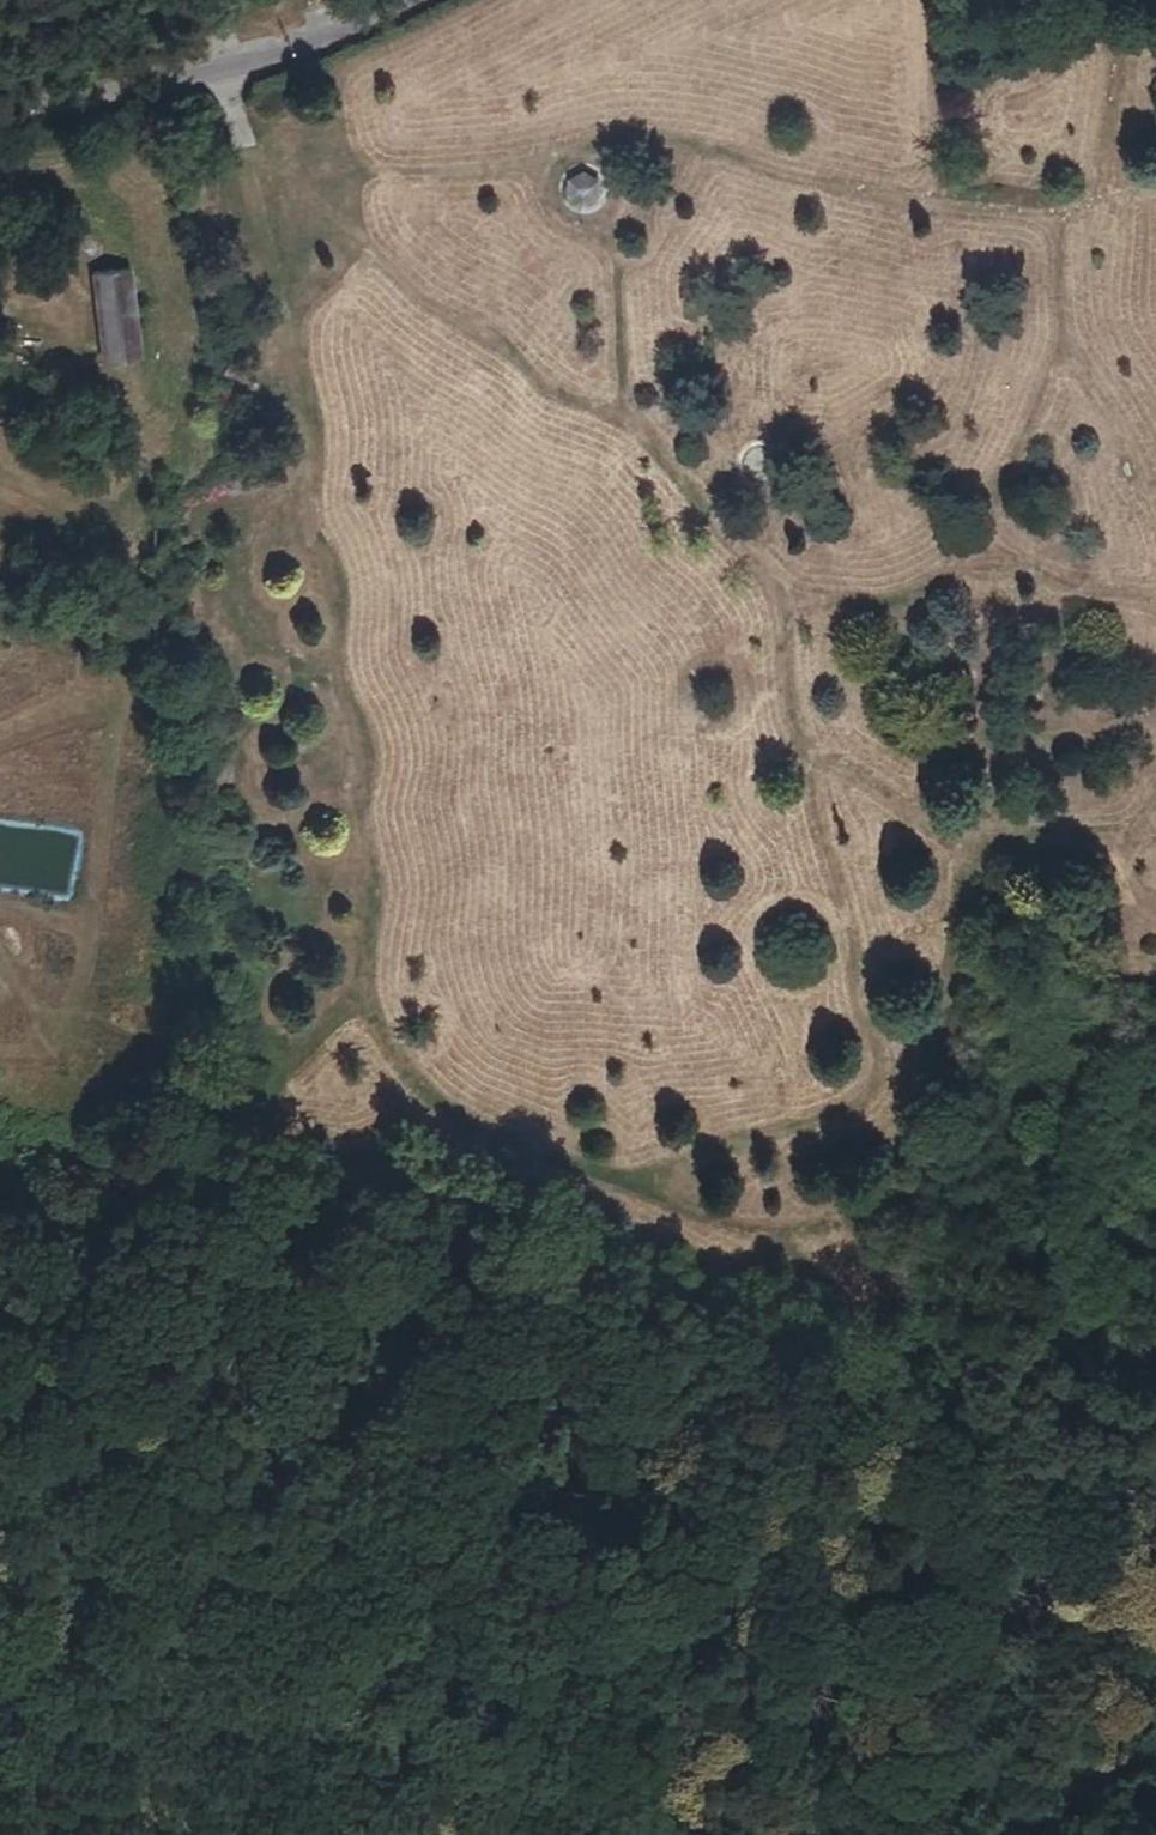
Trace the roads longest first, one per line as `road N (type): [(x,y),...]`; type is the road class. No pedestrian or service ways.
road 1 (unclassified): [(0,120),(201,80),(422,0)]

